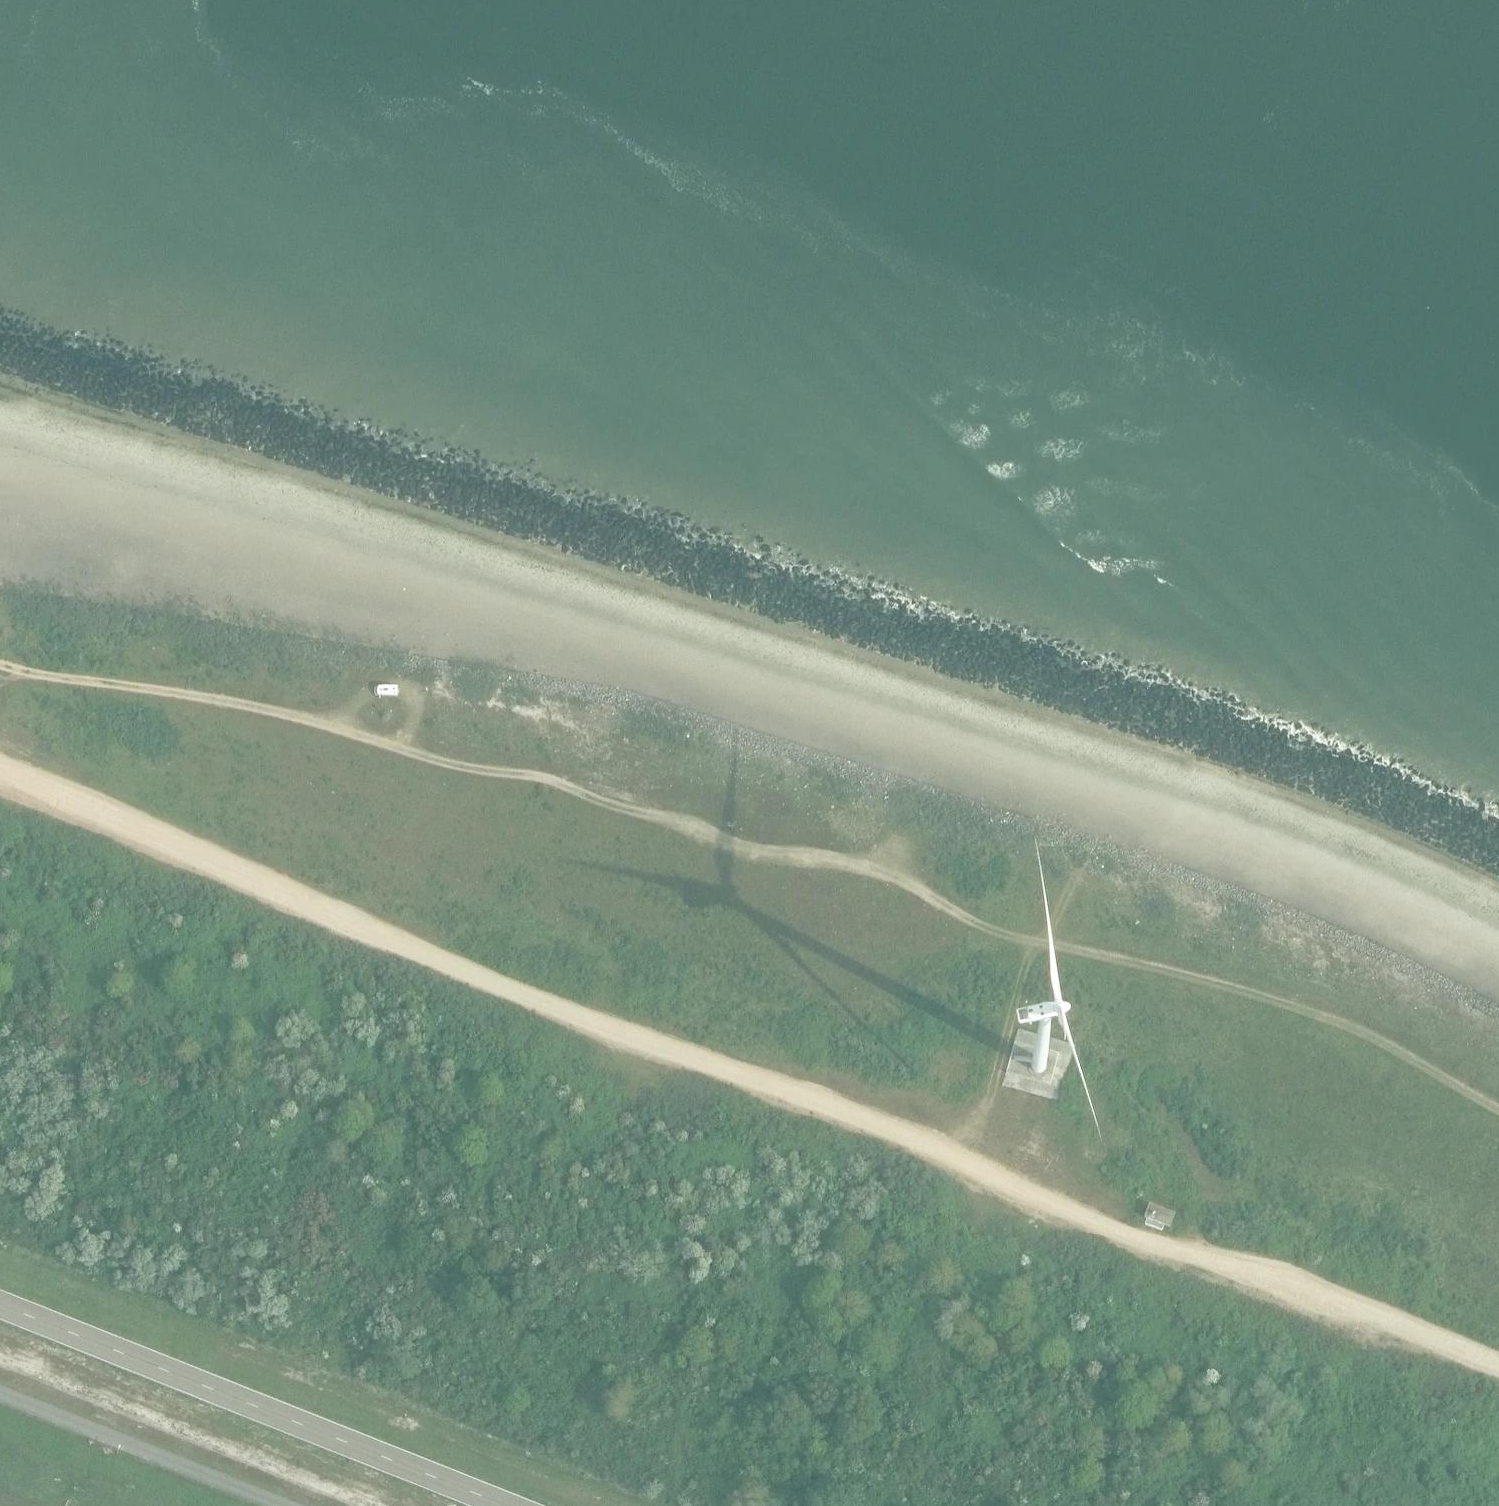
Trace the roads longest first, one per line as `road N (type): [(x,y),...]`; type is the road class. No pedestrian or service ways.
road 1 (track): [(0,763),(77,790),(494,991),(939,1143),(1498,1377)]
road 2 (track): [(1498,1085),(1354,1008),(1243,975),(979,925),(840,846),(514,753),(242,693),(0,655)]

